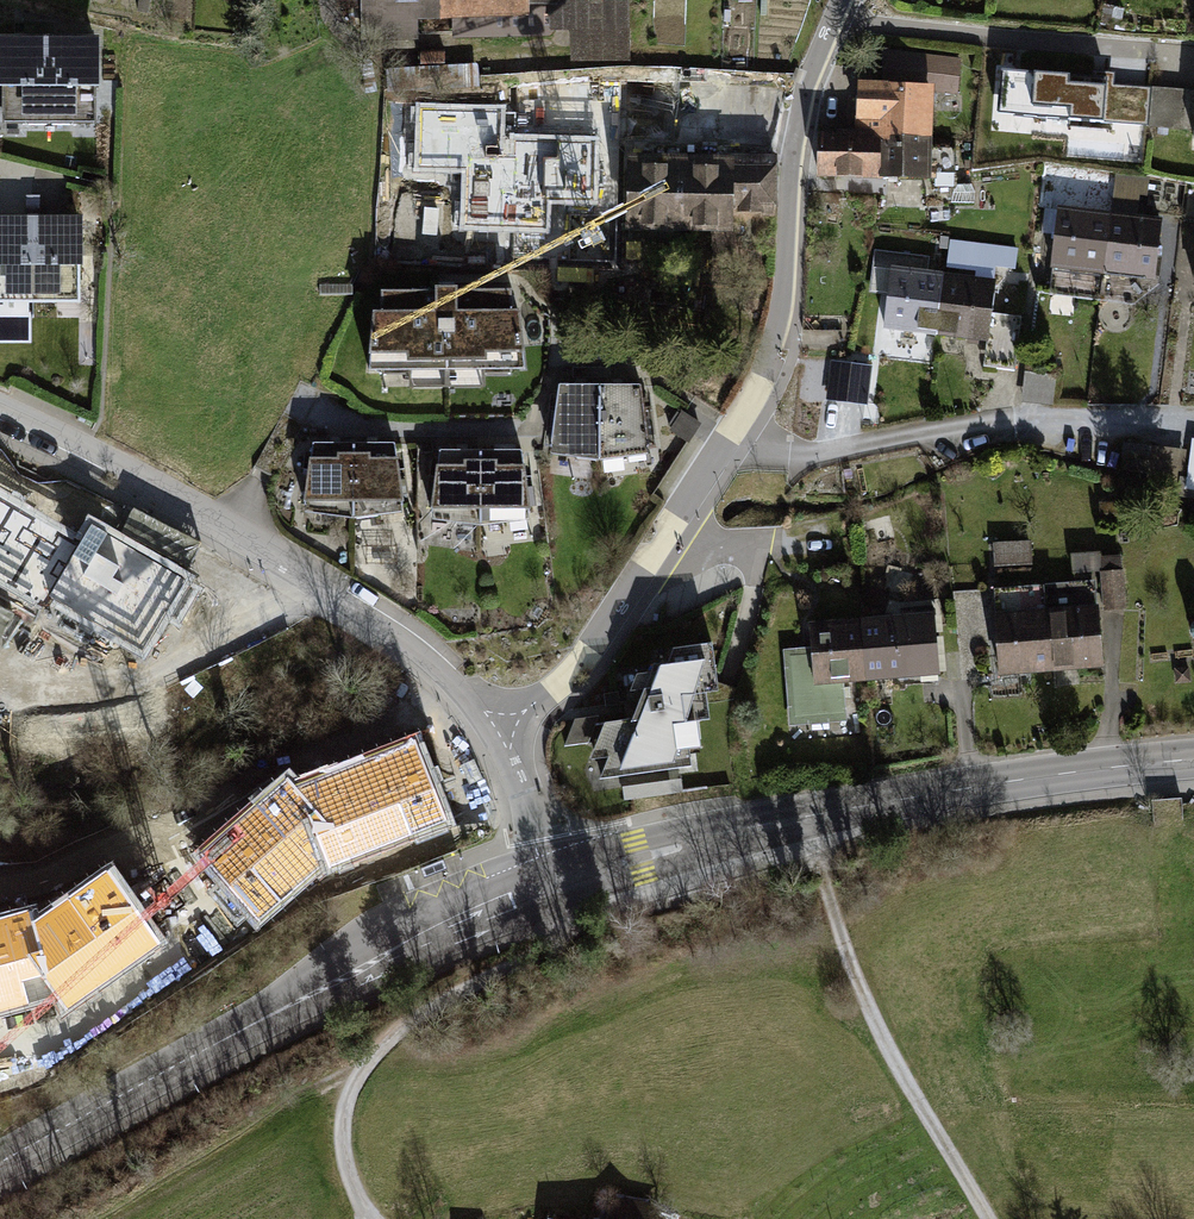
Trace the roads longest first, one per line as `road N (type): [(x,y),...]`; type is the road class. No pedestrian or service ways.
road 1 (residential): [(503,724),(556,689),(588,653),(769,372),(784,319),(799,133),(850,0)]
road 2 (tertiary): [(554,885),(773,823),(1193,760)]
road 3 (tertiary): [(0,1163),(391,951),(554,885)]
road 4 (residential): [(0,404),(233,525),(402,640),(503,724)]
road 5 (track): [(368,1218),(344,1147),(350,1076),(451,996),(561,937),(567,926),(554,885)]
road 6 (residential): [(503,724),(554,885)]

